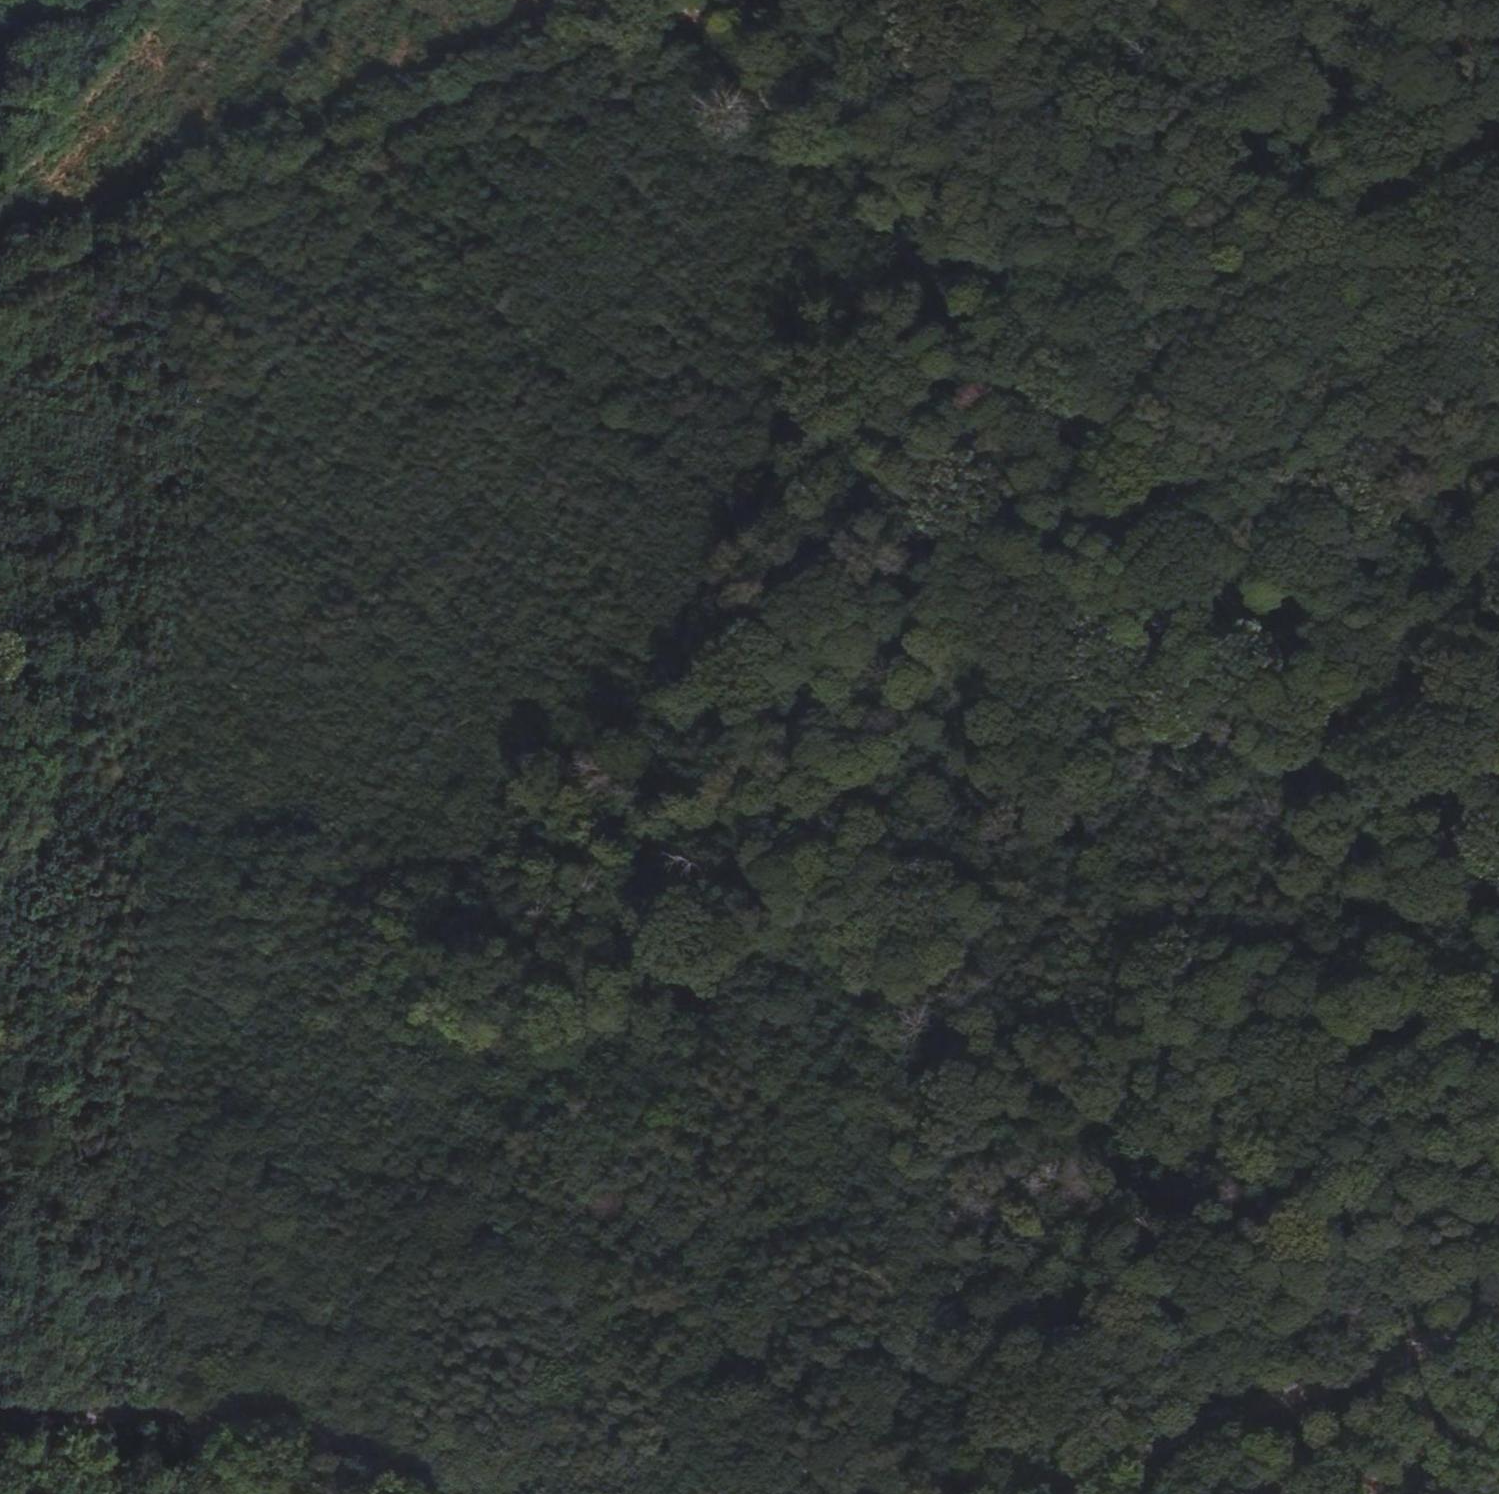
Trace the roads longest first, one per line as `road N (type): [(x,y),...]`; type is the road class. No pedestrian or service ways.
road 1 (track): [(689,11),(1498,885)]
road 2 (track): [(0,291),(729,0)]
road 3 (track): [(955,1493),(1308,1391),(1498,1293)]
road 4 (track): [(0,1418),(270,1423),(330,1437),(436,1493)]

